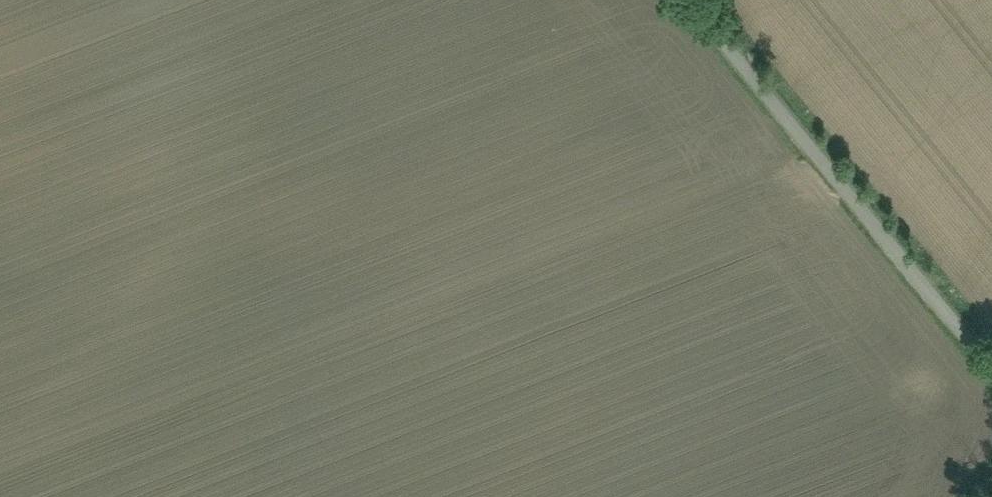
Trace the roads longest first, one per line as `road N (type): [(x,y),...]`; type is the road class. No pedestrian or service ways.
road 1 (residential): [(685,0),(991,370)]

